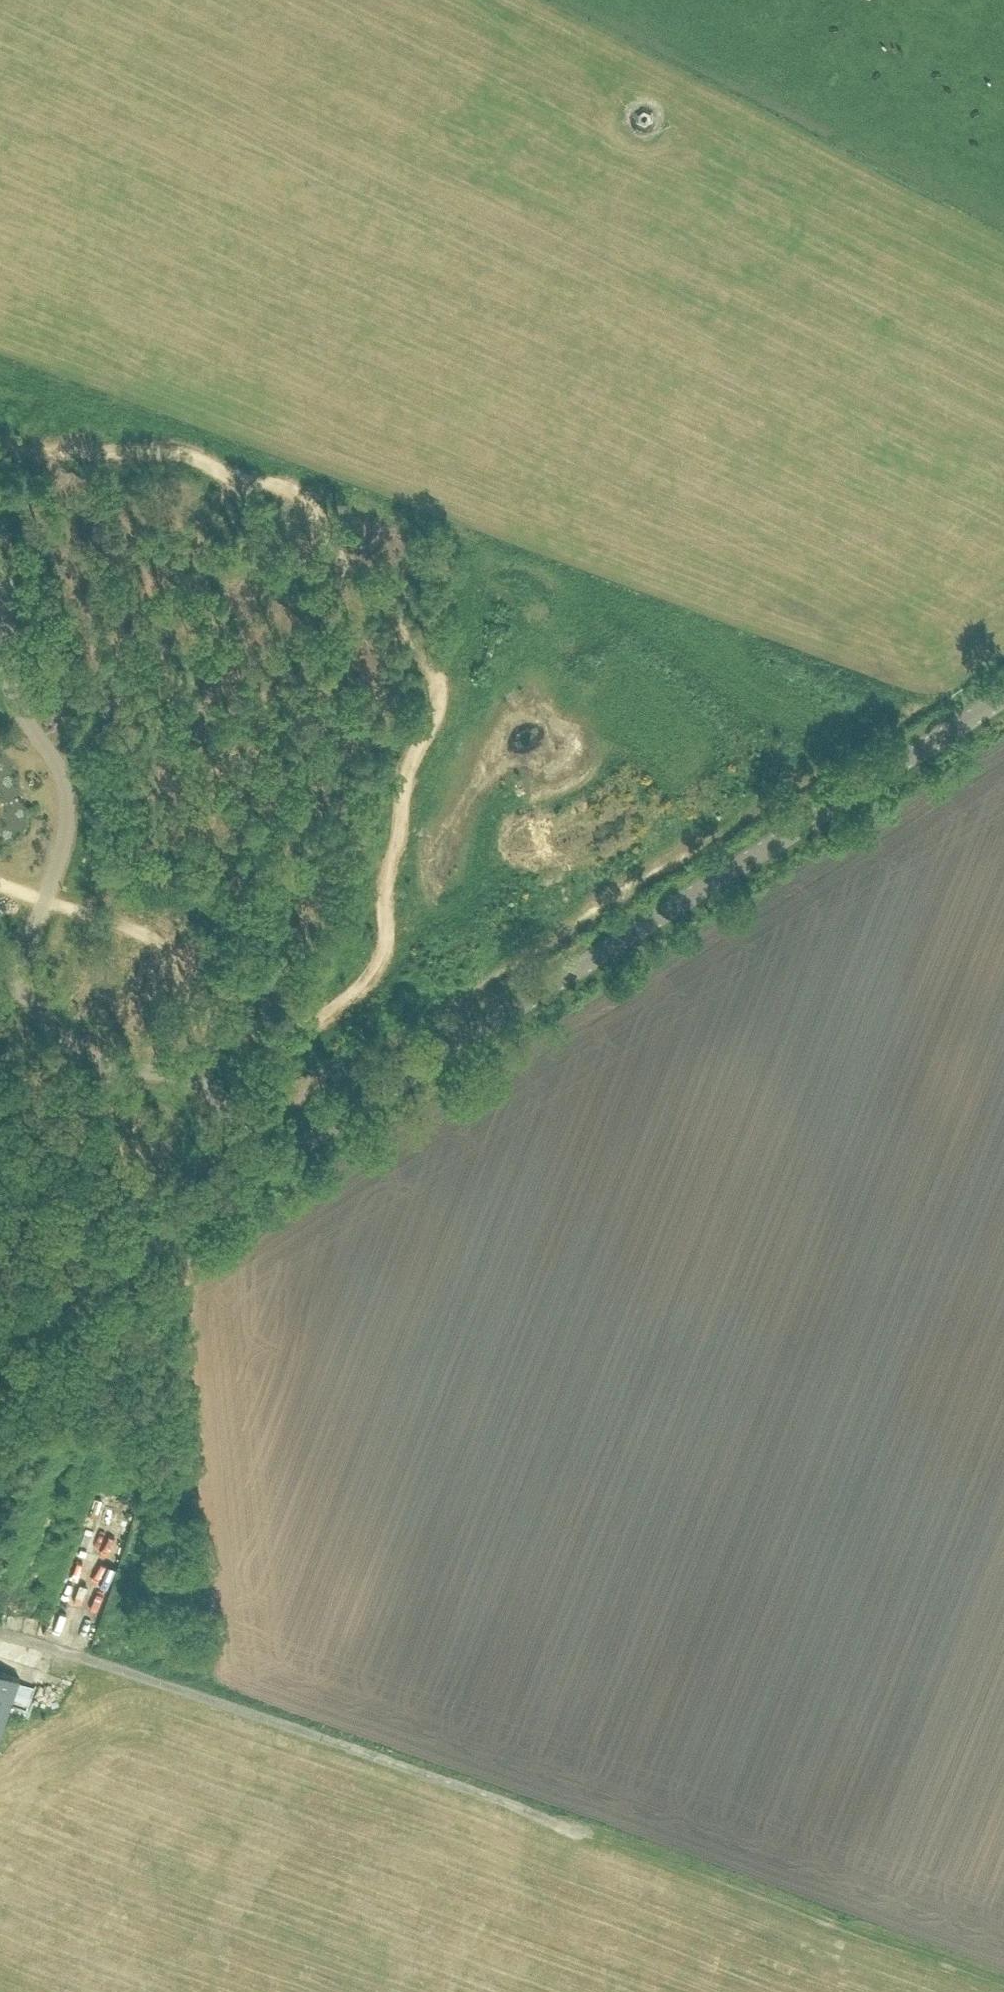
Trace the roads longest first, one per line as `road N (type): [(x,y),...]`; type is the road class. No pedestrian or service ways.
road 1 (track): [(0,439),(34,460),(82,444),(134,453),(181,444),(235,476),(300,493),(331,555),(390,605),(438,676),(438,690),(437,723),(419,742),(397,805),(401,833),(386,877),(380,948),(365,973),(296,1031),(248,1039),(218,1033),(163,936),(0,885)]
road 2 (unclassified): [(0,1334),(1003,692)]
road 3 (track): [(1003,1981),(67,1651)]
road 4 (track): [(384,899),(422,884),(435,870),(432,849),(446,825),(506,771)]

